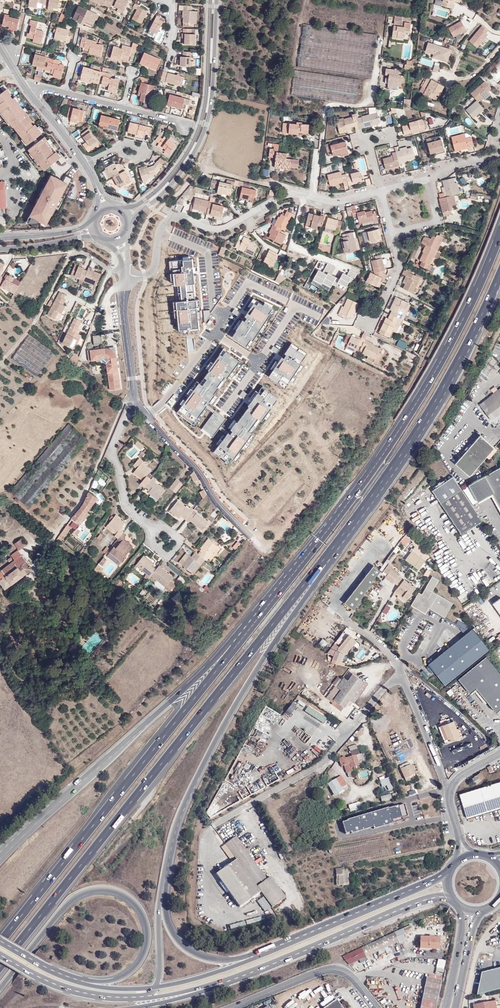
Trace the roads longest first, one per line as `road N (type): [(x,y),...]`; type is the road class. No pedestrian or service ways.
road 1 (motorway): [(0,966),(404,450)]
road 2 (motorway): [(321,538),(0,943)]
road 3 (motorway): [(167,868),(183,810),(230,717),(404,450)]
road 4 (motorway): [(321,538),(200,674),(25,835)]
road 5 (motorway): [(499,235),(425,386),(321,538)]
road 6 (motorway): [(0,988),(73,898),(103,889),(132,899),(148,930),(137,966),(113,980),(63,975)]
road 7 (tertiary): [(130,225),(200,141),(210,108),(216,0)]
road 8 (unclassified): [(213,826),(324,762),(400,673)]
road 9 (tertiary): [(210,0),(205,105),(192,145),(160,188),(121,209)]
road 10 (residential): [(315,197),(326,111),(362,106),(377,85),(385,0)]
road 11 (residential): [(125,273),(152,272),(167,219),(221,230),(295,191)]
road 12 (primary): [(449,872),(255,956)]
road 13 (residential): [(266,548),(213,501),(198,468),(132,392)]
road 14 (motorway): [(404,450),(499,273)]
road 15 (primary): [(265,967),(413,904),(451,896)]
road 16 (primary): [(76,991),(143,999),(265,967)]
road 17 (tertiary): [(377,1007),(349,975),(327,970),(230,1007)]
road 18 (residential): [(53,537),(85,495),(132,392)]
road 19 (residential): [(132,392),(110,454),(127,508),(154,532)]
road 20 (motorway): [(255,956),(212,960),(180,942),(165,911),(167,868)]
road 21 (motorway): [(134,1007),(265,967)]
road 22 (residential): [(400,673),(451,788)]
road 23 (motorway): [(155,987),(167,868)]

